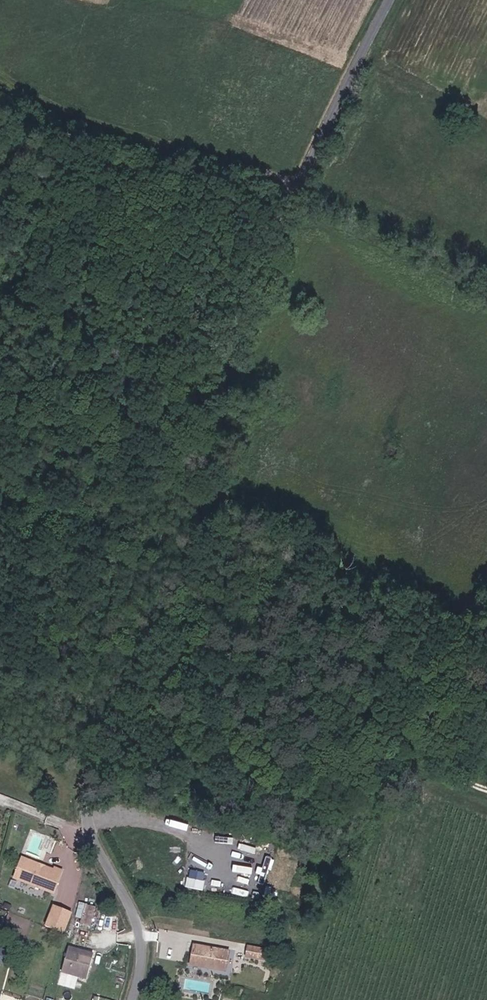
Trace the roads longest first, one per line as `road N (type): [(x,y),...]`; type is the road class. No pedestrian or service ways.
road 1 (unclassified): [(387,0),(225,364),(184,557),(92,755),(85,829),(142,924),(136,999)]
road 2 (track): [(486,789),(402,761),(367,809),(353,811),(109,718)]
road 3 (track): [(0,72),(92,114),(300,185)]

